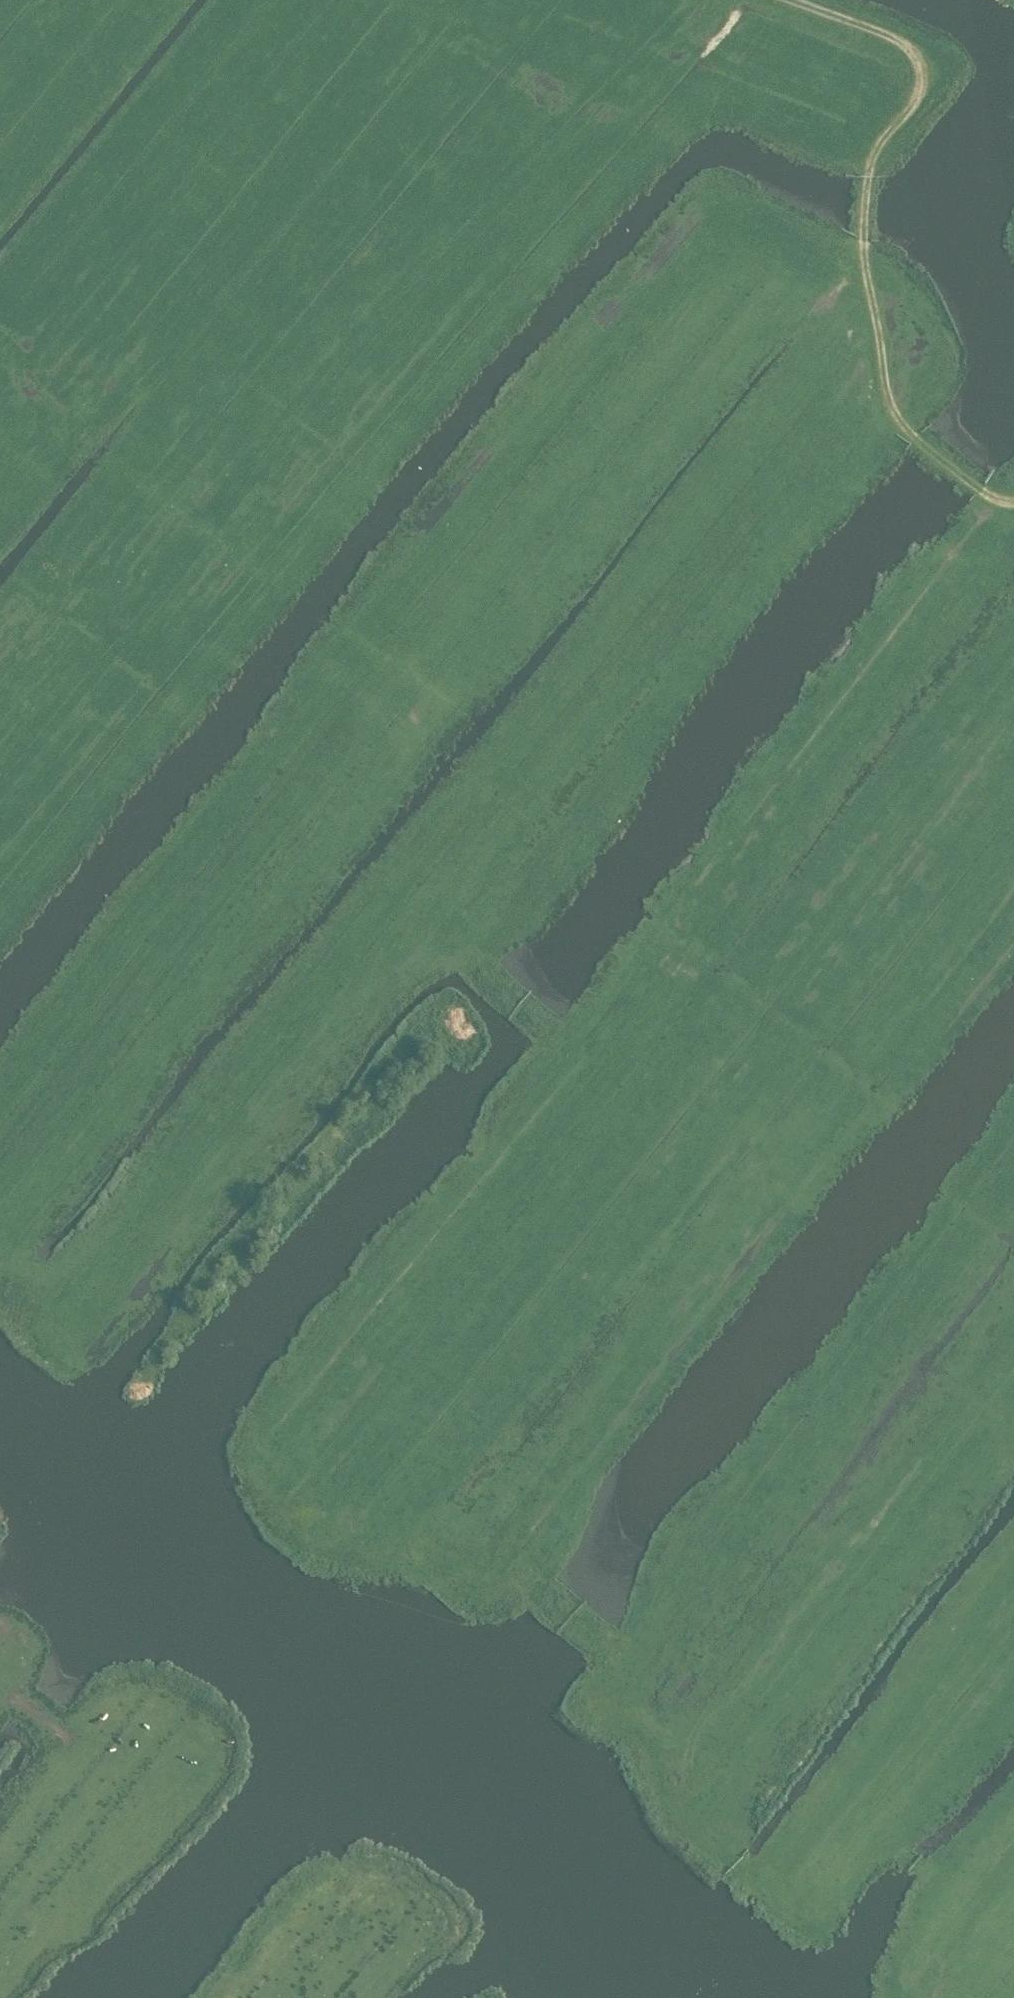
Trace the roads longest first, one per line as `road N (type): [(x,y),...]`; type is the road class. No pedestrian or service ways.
road 1 (track): [(1013,500),(995,502),(923,447),(888,402),(864,223),(868,181),(927,73),(907,47),(790,0)]

